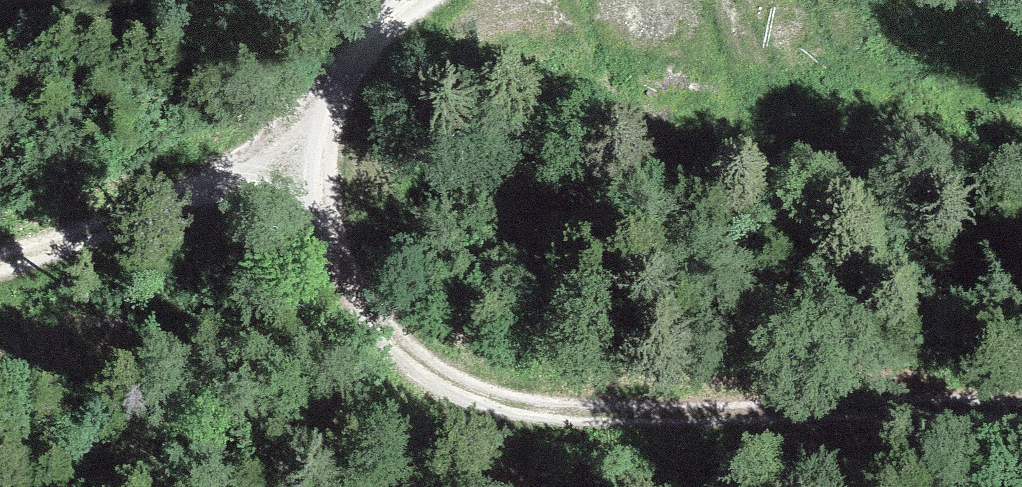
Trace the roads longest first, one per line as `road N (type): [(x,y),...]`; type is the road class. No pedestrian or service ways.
road 1 (track): [(1021,409),(703,399),(531,406),(444,389),(399,349),(365,299),(326,209),(327,149),(350,71),(410,0)]
road 2 (track): [(327,149),(195,186),(0,266)]

